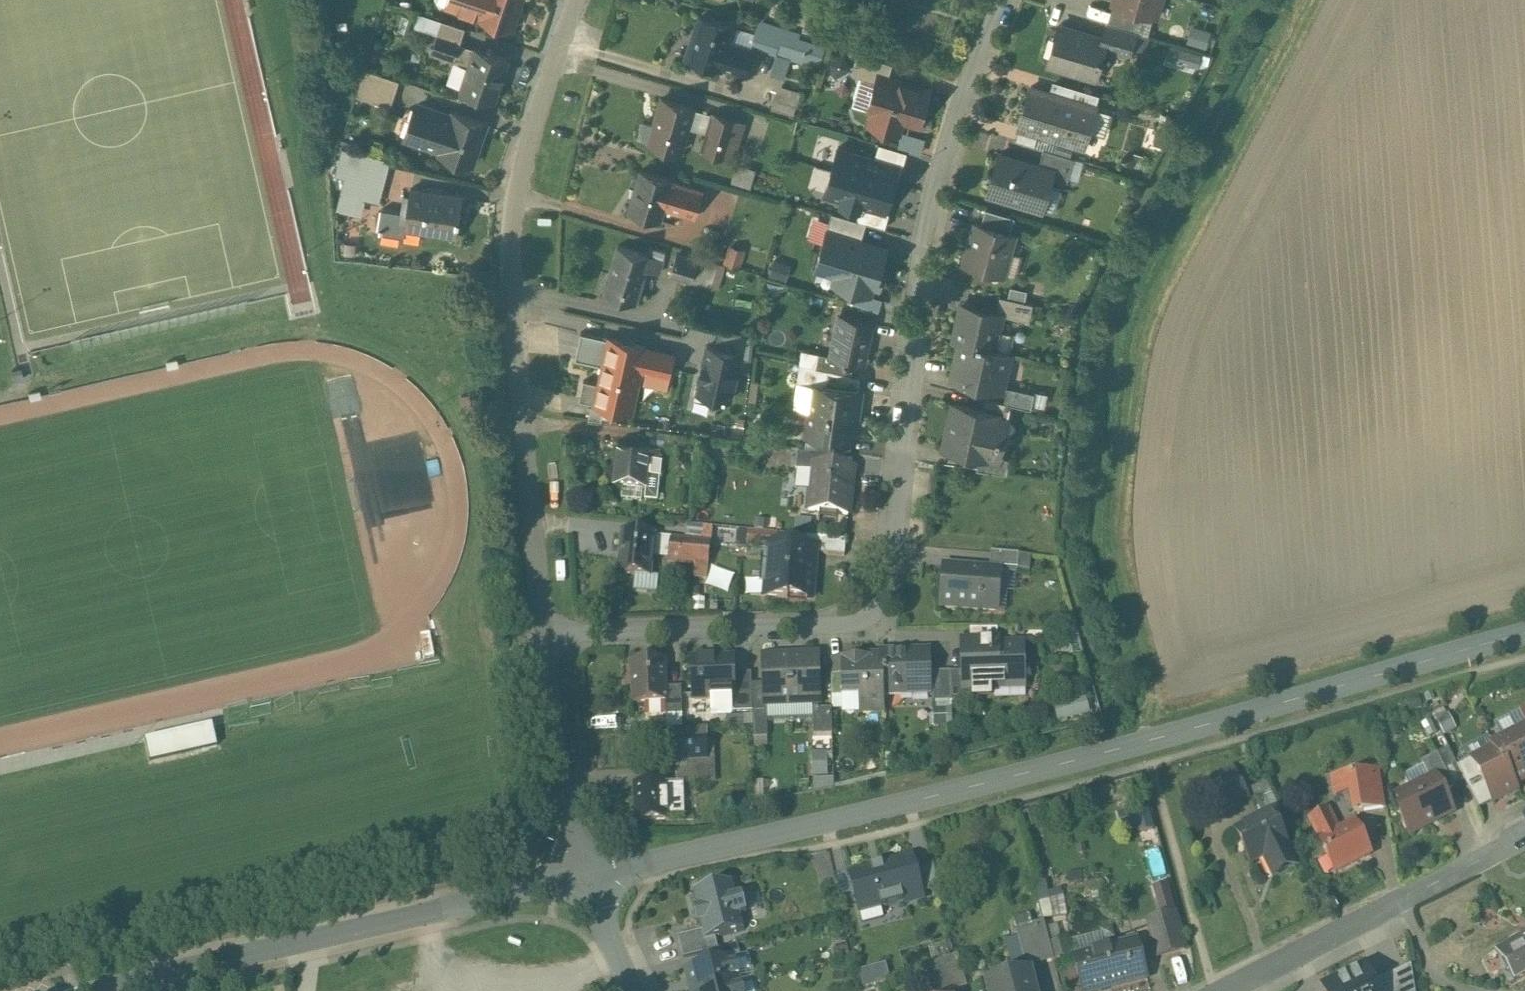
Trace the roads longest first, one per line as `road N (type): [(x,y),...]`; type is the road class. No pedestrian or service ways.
road 1 (tertiary): [(1524,632),(1109,750),(582,873)]
road 2 (residential): [(546,632),(839,626),(868,610),(886,575),(943,169),(1006,0)]
road 3 (residential): [(575,0),(516,182),(524,471),(546,632)]
road 4 (tertiary): [(582,873),(88,990)]
road 5 (residential): [(1492,846),(1218,990)]
road 6 (residential): [(546,632),(563,809),(582,873)]
road 7 (tertiary): [(582,873),(629,990)]

